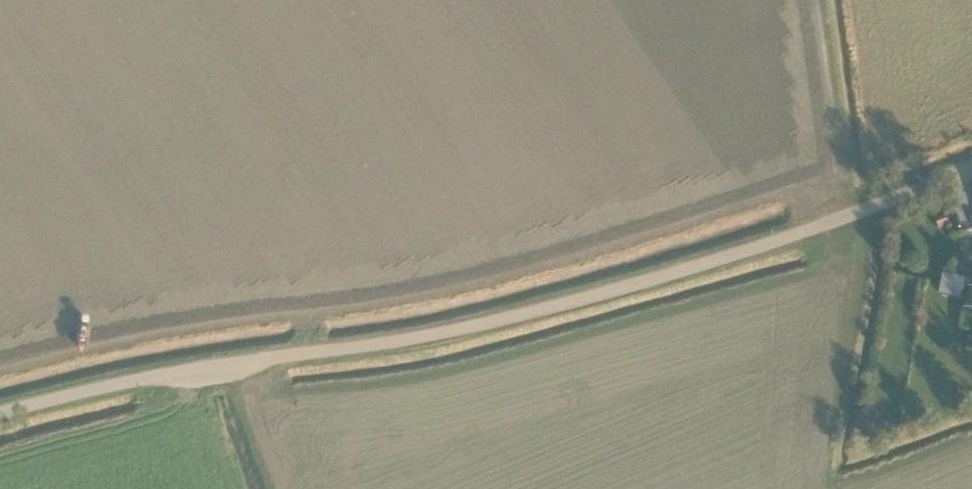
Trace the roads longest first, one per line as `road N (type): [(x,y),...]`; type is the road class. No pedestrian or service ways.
road 1 (tertiary): [(0,411),(200,366),(421,336),(543,308),(742,251),(971,171)]

